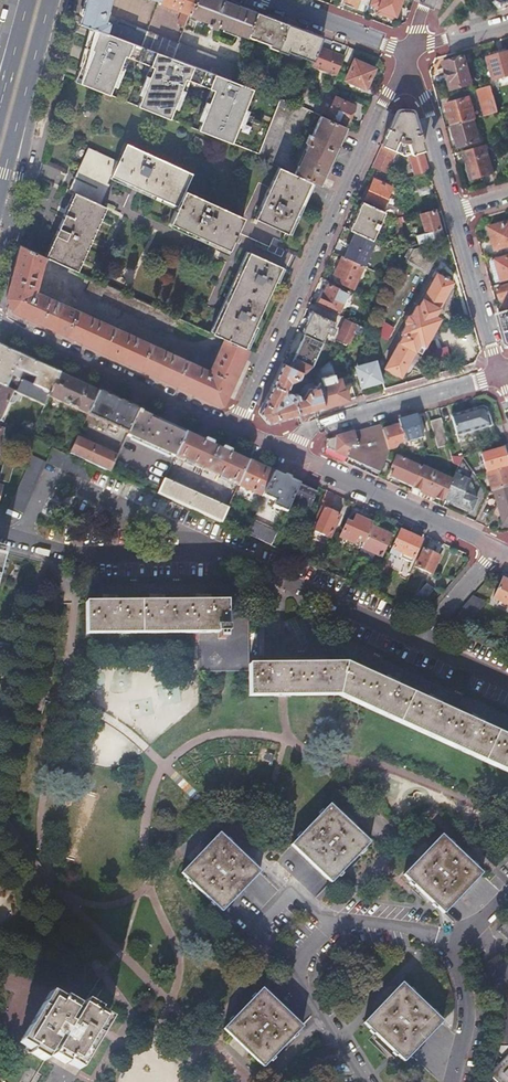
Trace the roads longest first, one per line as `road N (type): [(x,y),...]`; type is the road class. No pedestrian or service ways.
road 1 (unclassified): [(420,641),(224,554),(93,554),(0,534)]
road 2 (residential): [(234,430),(410,51)]
road 3 (residential): [(0,326),(234,430)]
road 4 (residential): [(276,449),(496,549)]
road 5 (residential): [(502,371),(298,432),(276,449)]
road 6 (residential): [(507,895),(453,953),(467,1032),(453,1081)]
road 7 (primary): [(0,187),(53,0)]
road 8 (residential): [(454,210),(502,371)]
road 9 (residential): [(410,51),(454,210)]
road 10 (unclassified): [(410,51),(279,0)]

